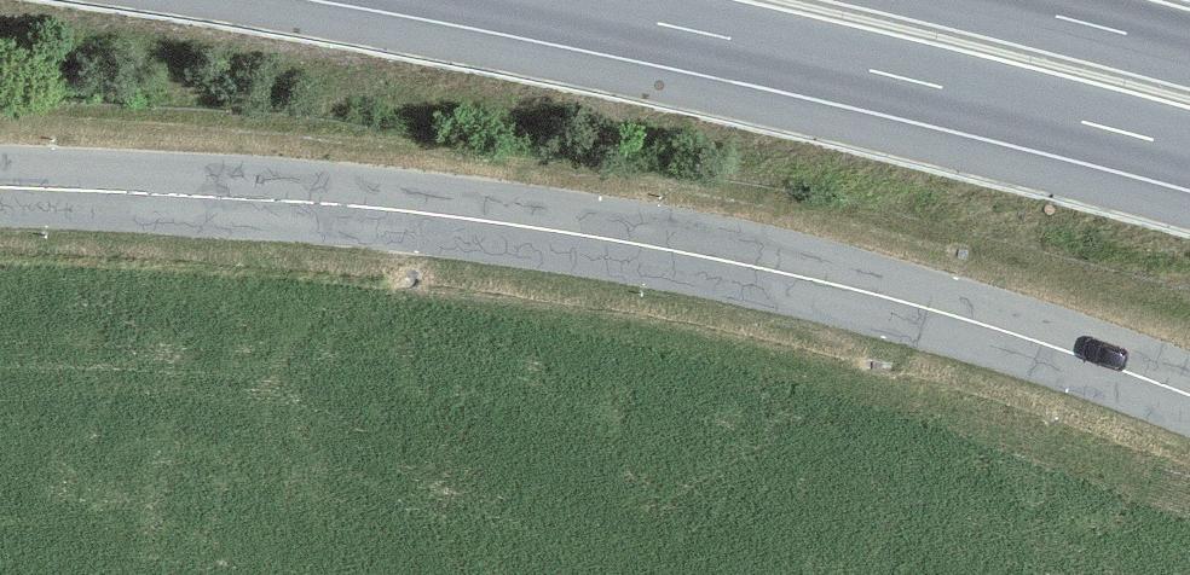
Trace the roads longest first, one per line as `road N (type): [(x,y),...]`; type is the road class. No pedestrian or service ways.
road 1 (secondary): [(1189,396),(923,307),(599,238),(310,203),(0,188)]
road 2 (trunk): [(538,0),(1189,150)]
road 3 (trunk): [(1189,51),(988,0)]

